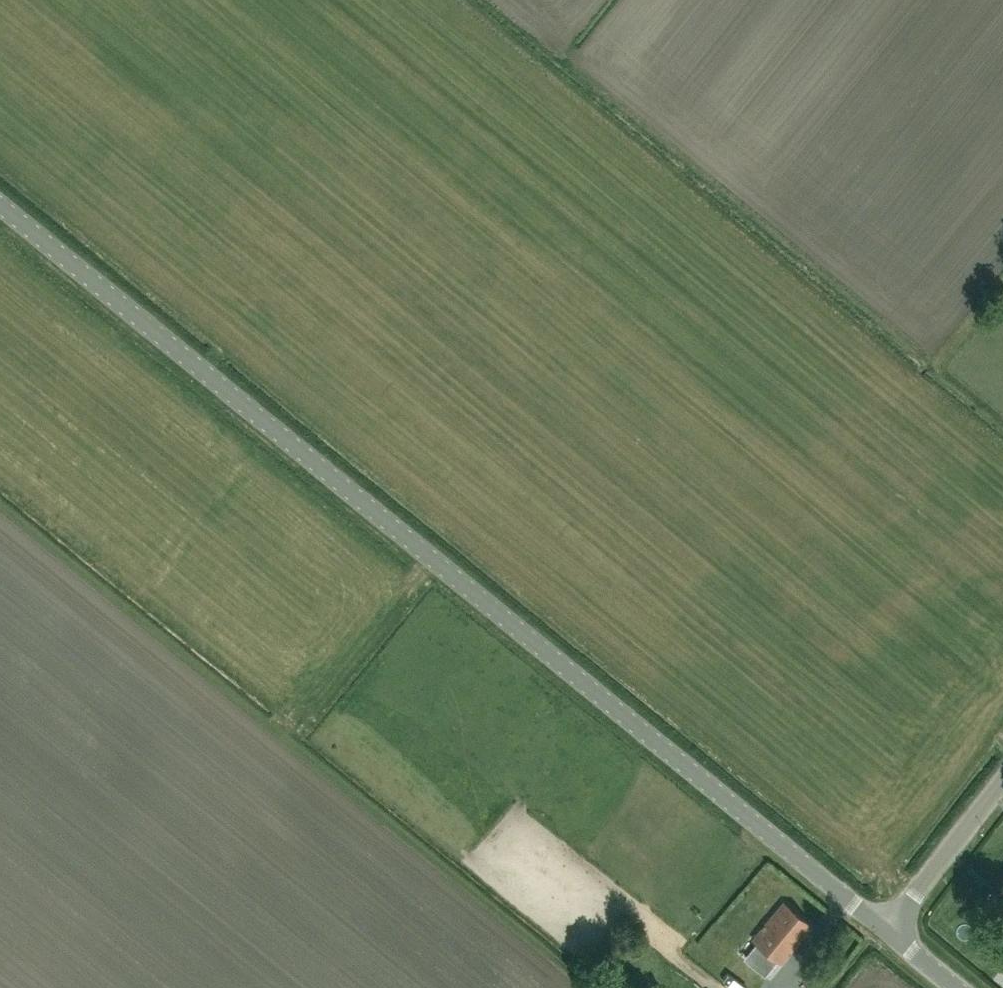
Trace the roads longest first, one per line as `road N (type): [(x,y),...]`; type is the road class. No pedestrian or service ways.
road 1 (tertiary): [(888,926),(0,209)]
road 2 (unclassified): [(888,926),(1002,778)]

